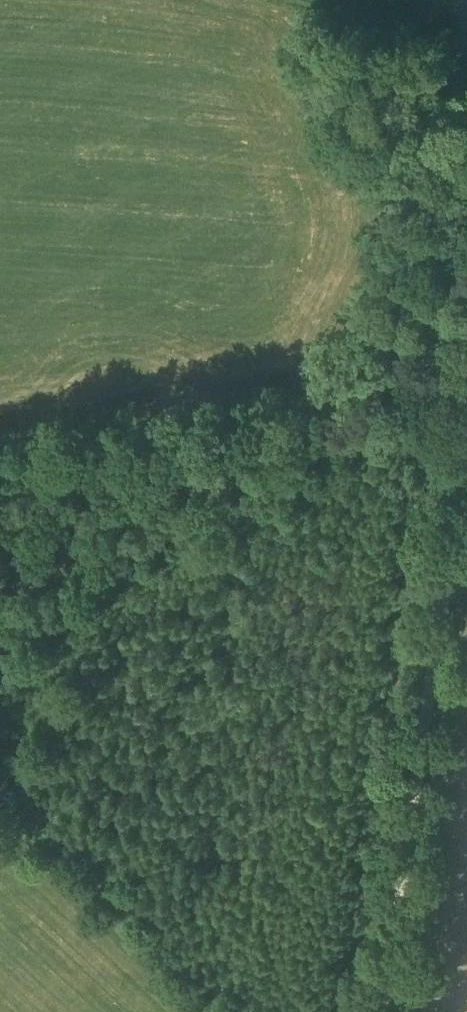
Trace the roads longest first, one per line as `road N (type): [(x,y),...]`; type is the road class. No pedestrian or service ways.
road 1 (track): [(381,1011),(466,459)]
road 2 (track): [(59,562),(466,372)]

